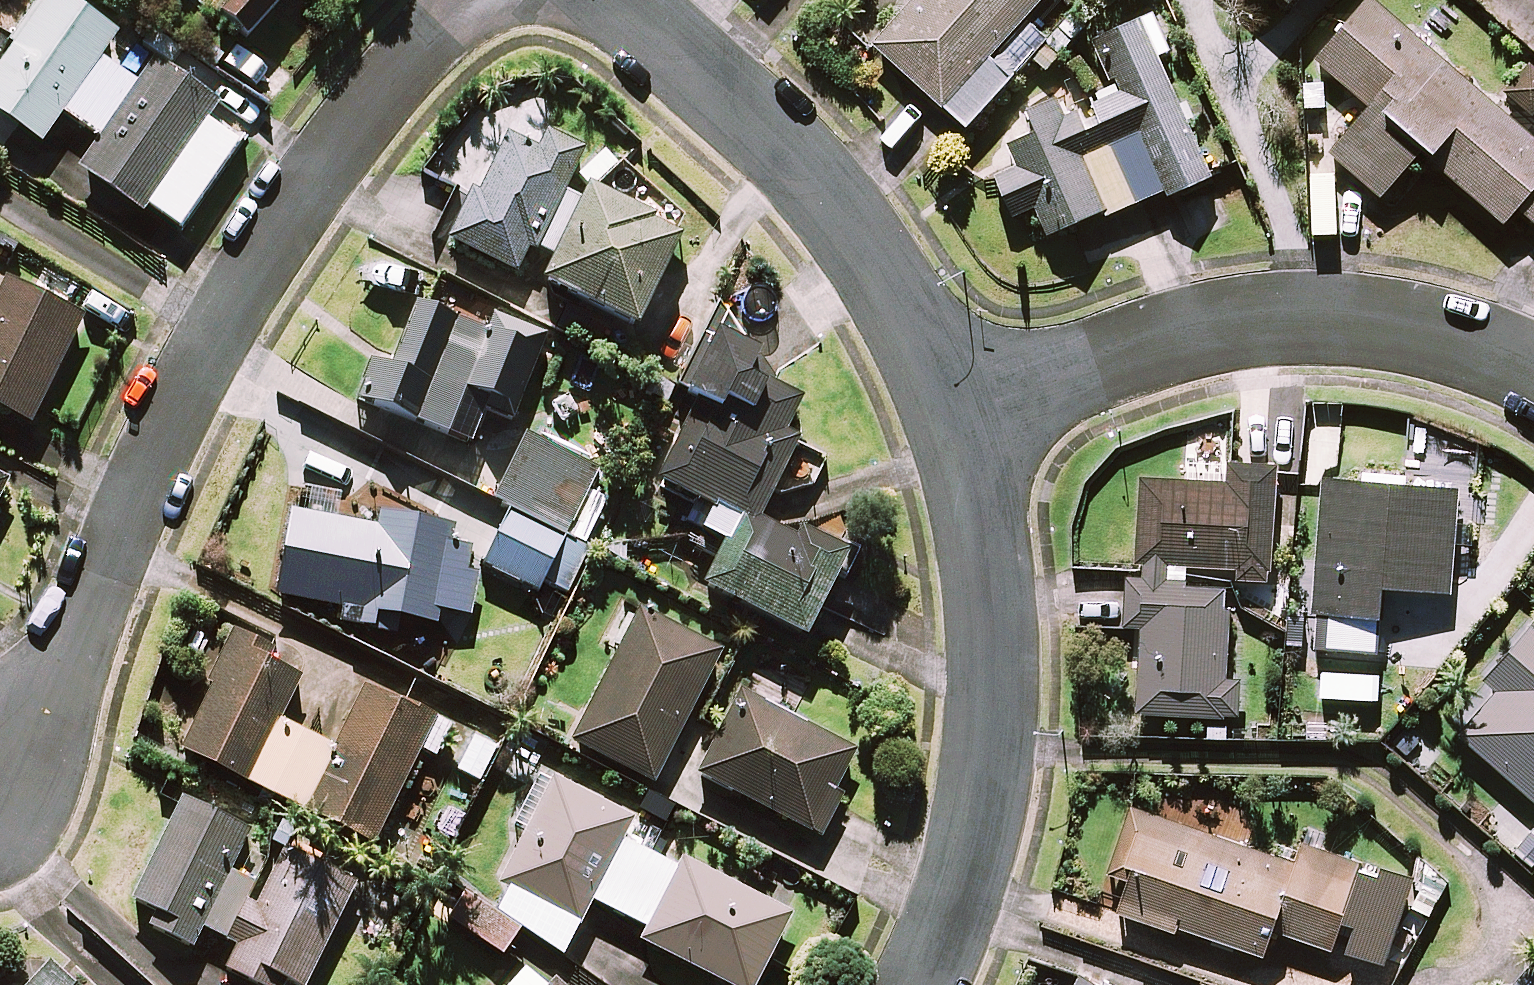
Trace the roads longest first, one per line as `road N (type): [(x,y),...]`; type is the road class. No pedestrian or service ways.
road 1 (residential): [(0,749),(65,645),(177,409),(335,148),(451,0)]
road 2 (residential): [(1533,372),(1426,338),(1329,322),(1245,321),(1168,334),(965,421)]
road 3 (residential): [(923,984),(960,895),(988,785),(992,579),(965,421)]
road 4 (residential): [(965,421),(905,303),(819,183),(624,0)]

